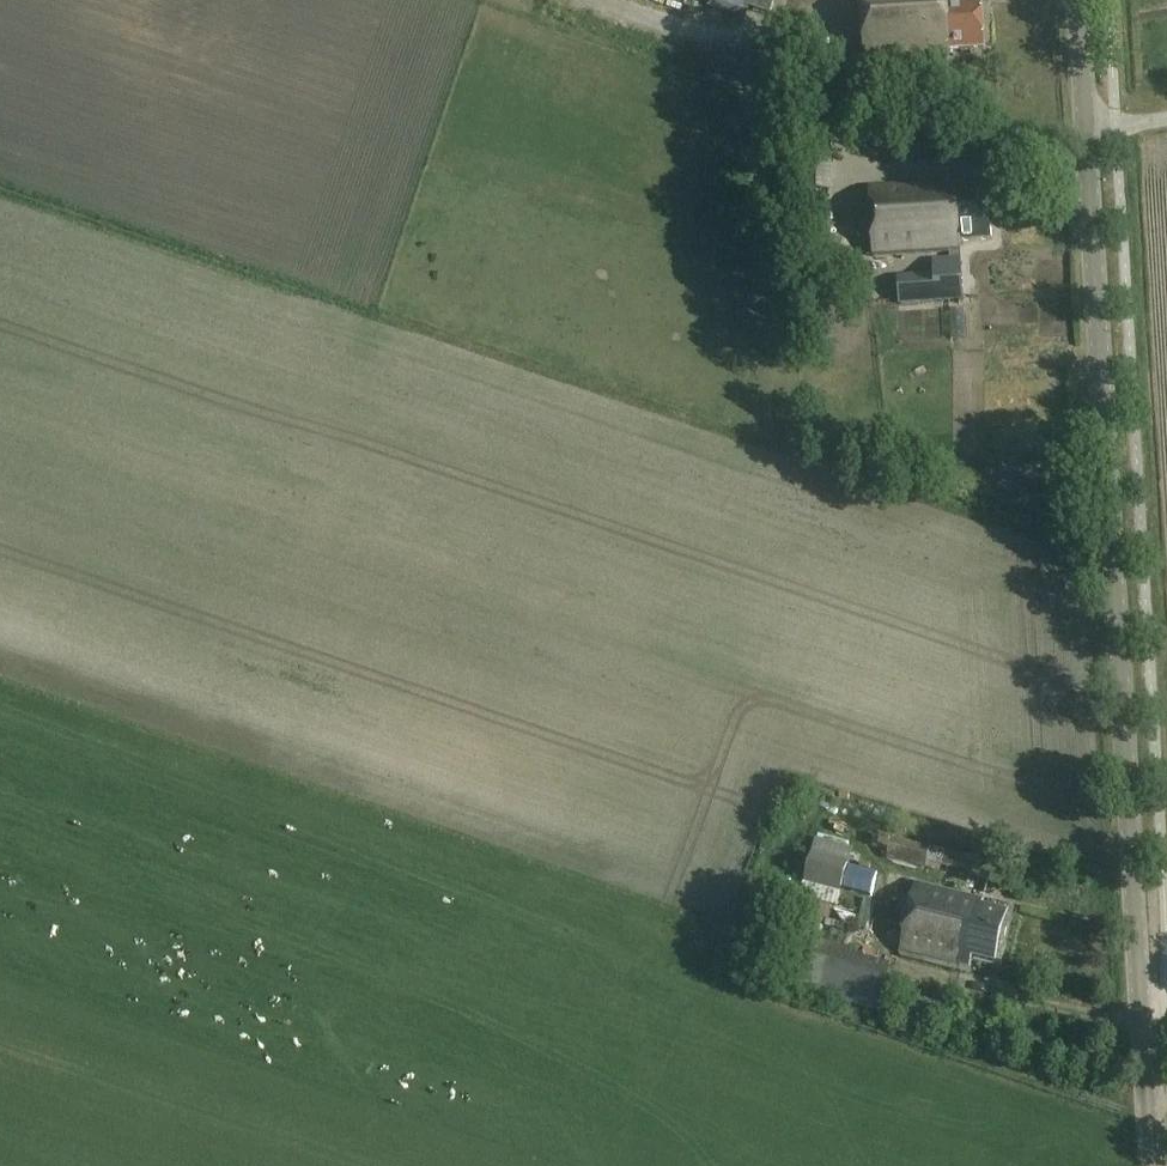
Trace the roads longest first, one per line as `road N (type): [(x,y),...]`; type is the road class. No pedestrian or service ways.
road 1 (tertiary): [(1150,1165),(1077,0)]

